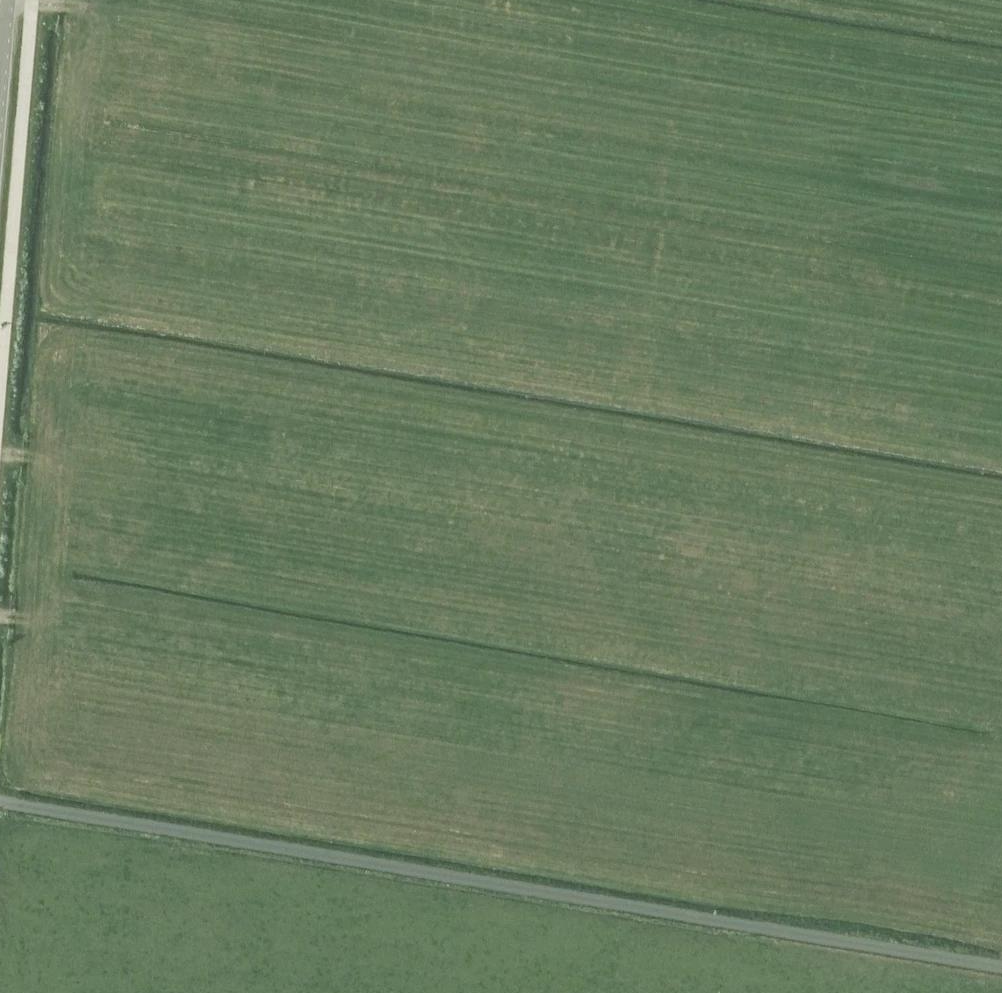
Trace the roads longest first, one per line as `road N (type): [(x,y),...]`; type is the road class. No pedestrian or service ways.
road 1 (unclassified): [(0,804),(1001,970)]

